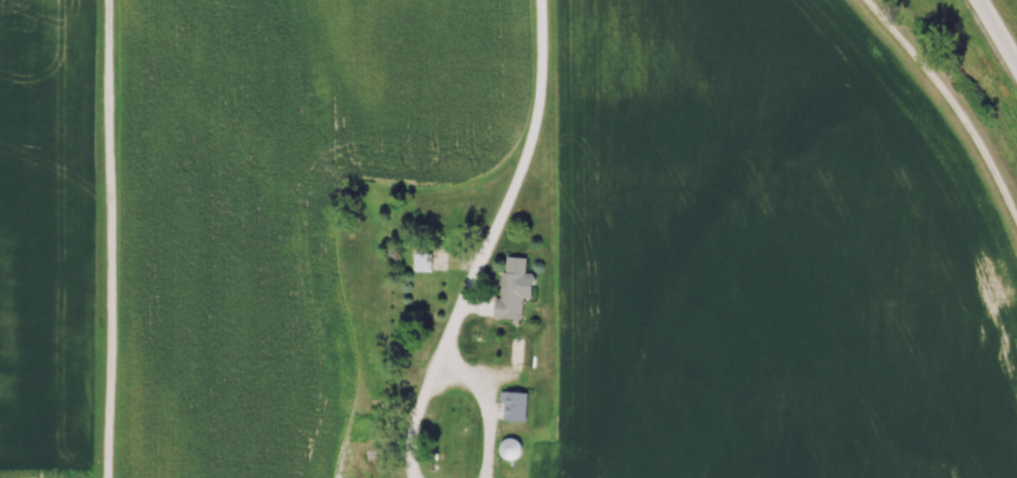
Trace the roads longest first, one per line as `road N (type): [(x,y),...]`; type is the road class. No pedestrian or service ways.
road 1 (residential): [(106,0),(106,477)]

